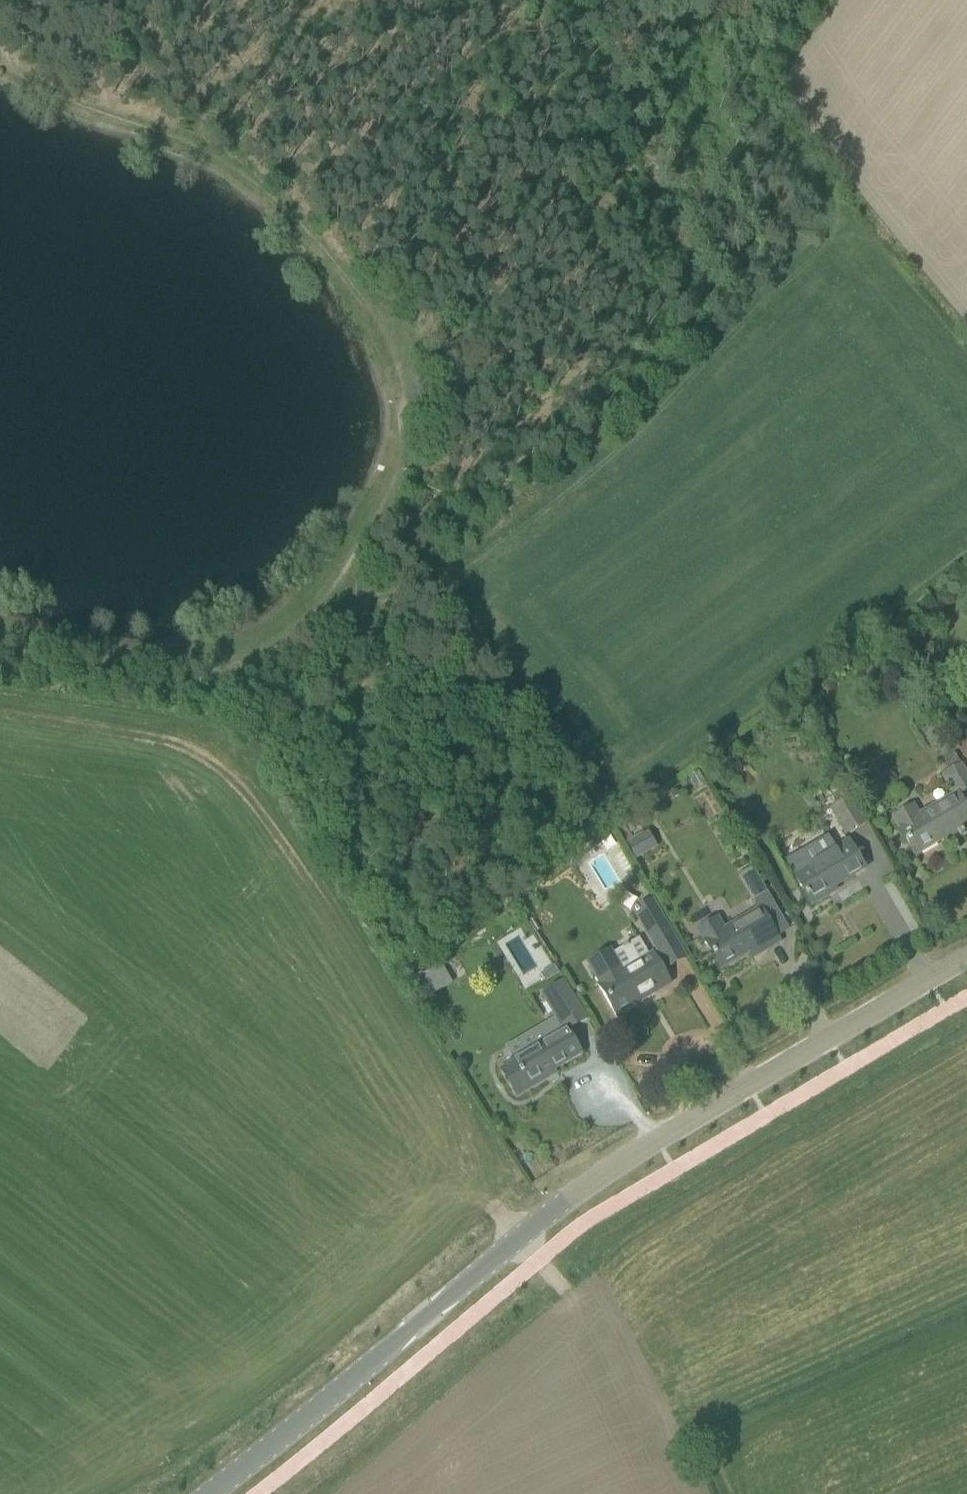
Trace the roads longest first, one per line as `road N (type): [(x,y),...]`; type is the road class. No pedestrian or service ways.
road 1 (tertiary): [(203,1493),(591,1182),(966,959)]
road 2 (track): [(332,594),(380,502),(390,445),(382,345),(353,297),(318,248),(222,173),(0,65)]

